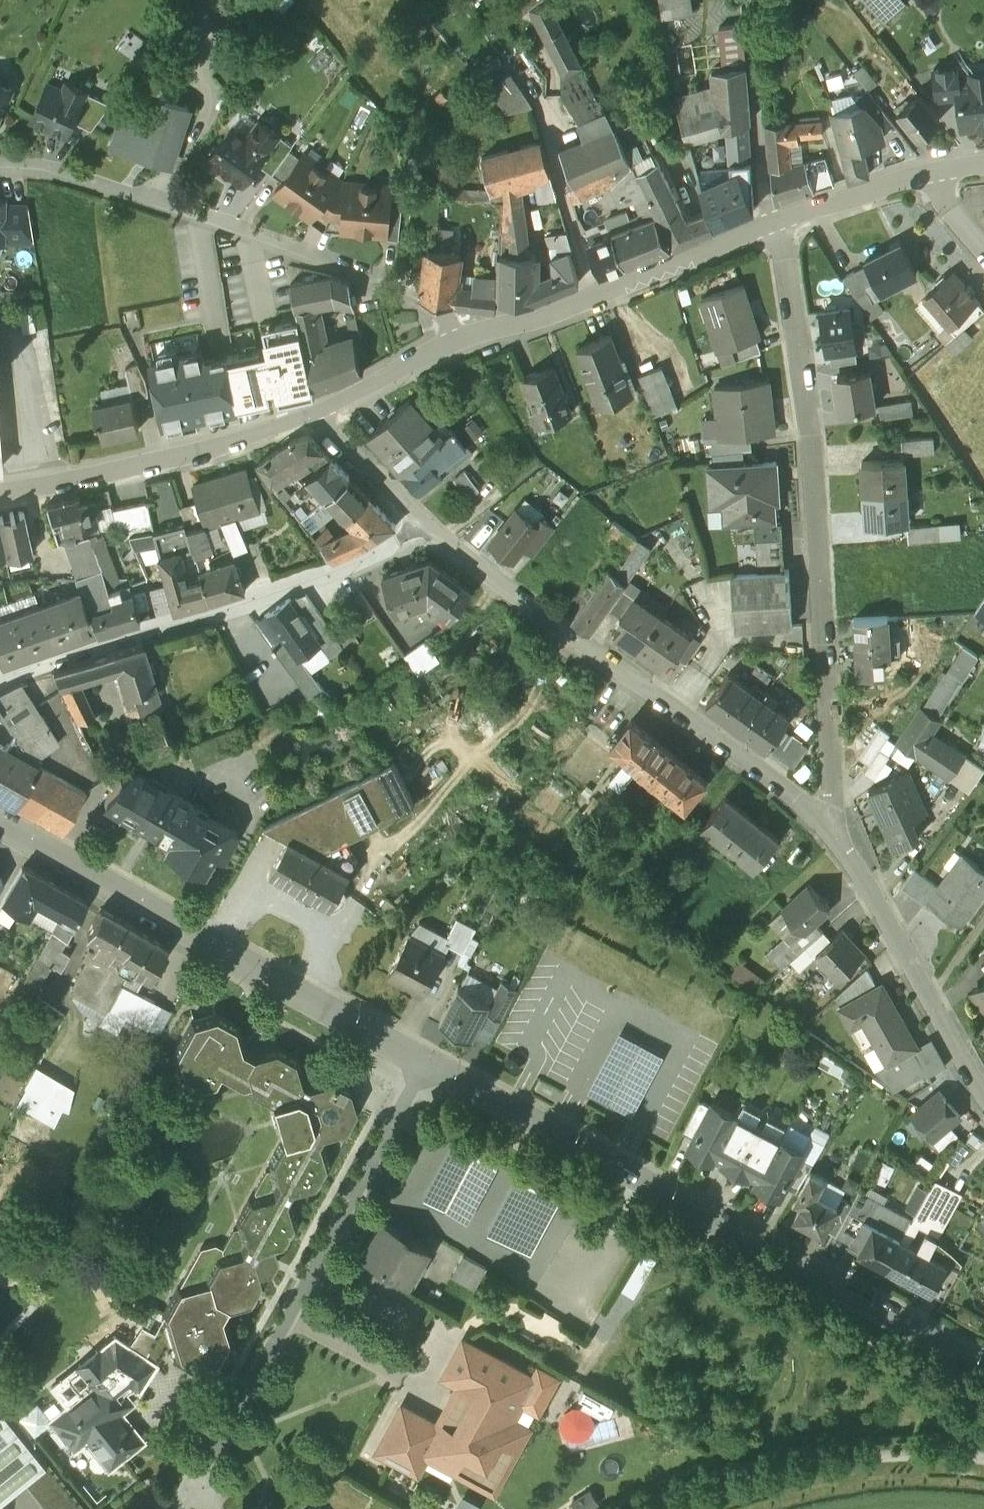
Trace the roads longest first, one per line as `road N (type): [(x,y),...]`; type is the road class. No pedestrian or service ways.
road 1 (tertiary): [(426,1058),(643,1177),(765,1258),(983,1364)]
road 2 (residential): [(836,840),(807,381),(771,226)]
road 3 (residential): [(836,840),(422,527)]
road 4 (residential): [(219,1508),(200,1489),(426,1058)]
road 5 (residential): [(0,170),(74,181),(400,288),(457,345)]
road 6 (tertiary): [(0,826),(426,1058)]
road 7 (residential): [(422,527),(362,563),(270,600),(0,678)]
road 8 (residential): [(457,345),(771,226)]
road 9 (residential): [(0,493),(132,472),(312,417)]
road 10 (track): [(675,1508),(843,1462),(983,1461)]
road 11 (residential): [(983,1089),(885,909),(836,840)]
road 12 (residential): [(771,226),(944,176)]
road 13 (residential): [(312,417),(457,345)]
road 14 (residential): [(422,527),(312,417)]

